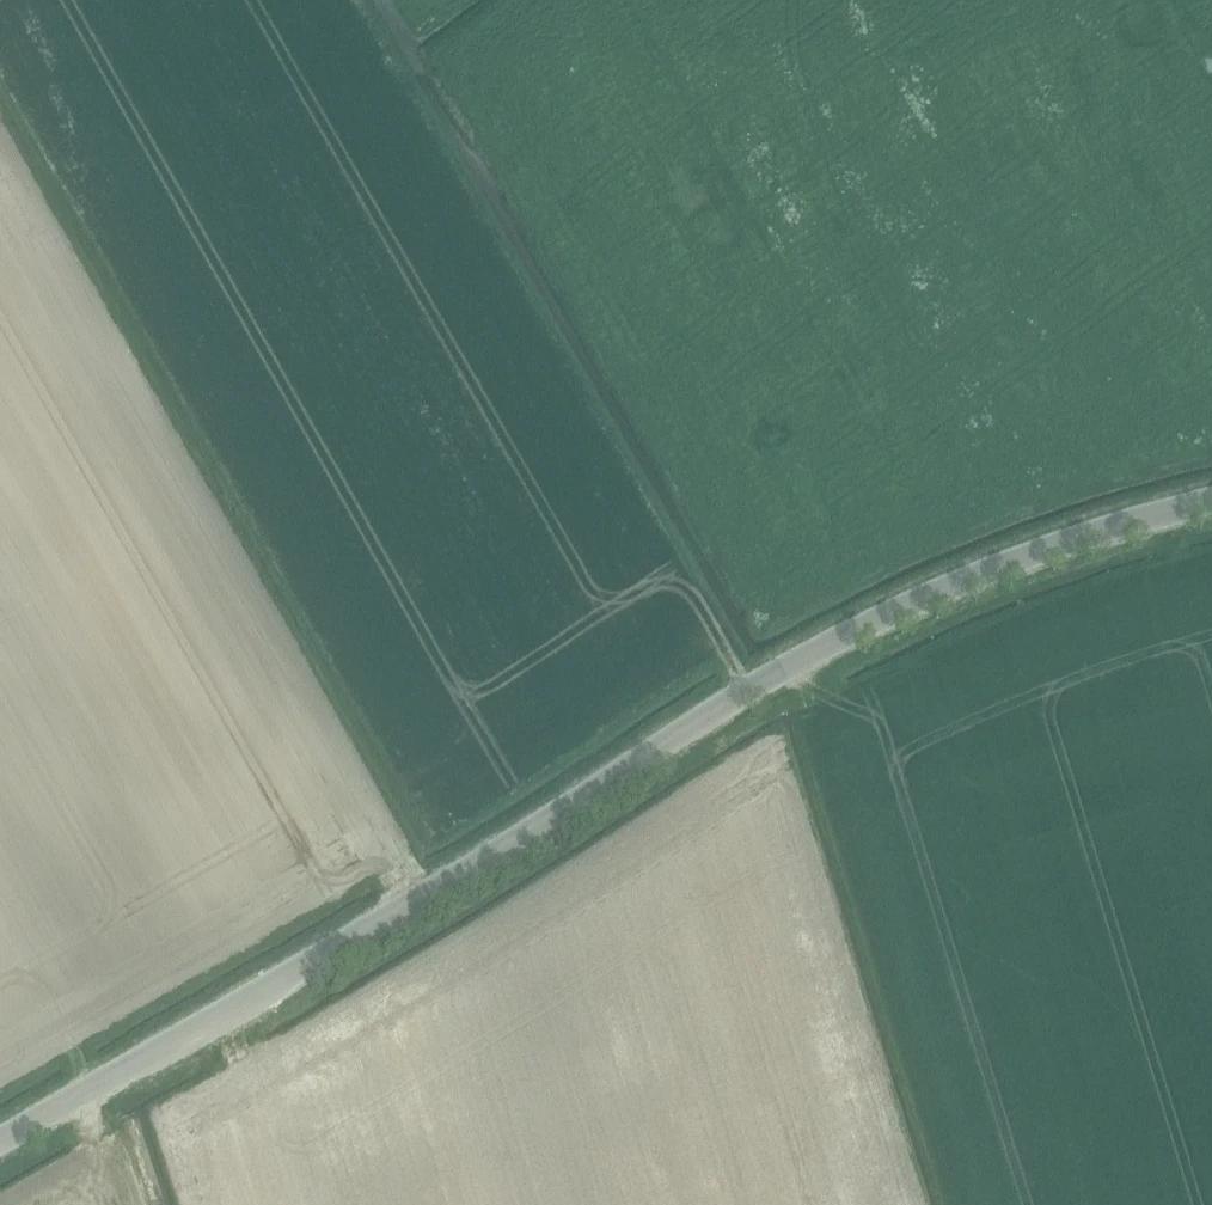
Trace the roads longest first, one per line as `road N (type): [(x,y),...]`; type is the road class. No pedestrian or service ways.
road 1 (unclassified): [(0,1143),(749,692),(958,587),(1211,503)]

